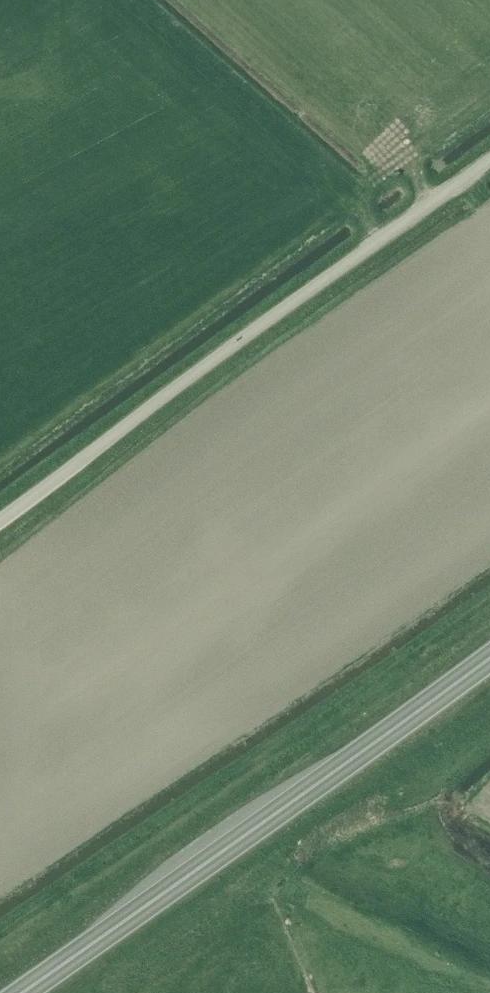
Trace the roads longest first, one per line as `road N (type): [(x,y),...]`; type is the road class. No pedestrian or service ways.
road 1 (unclassified): [(0,526),(489,155)]
road 2 (trunk): [(16,992),(489,656)]

